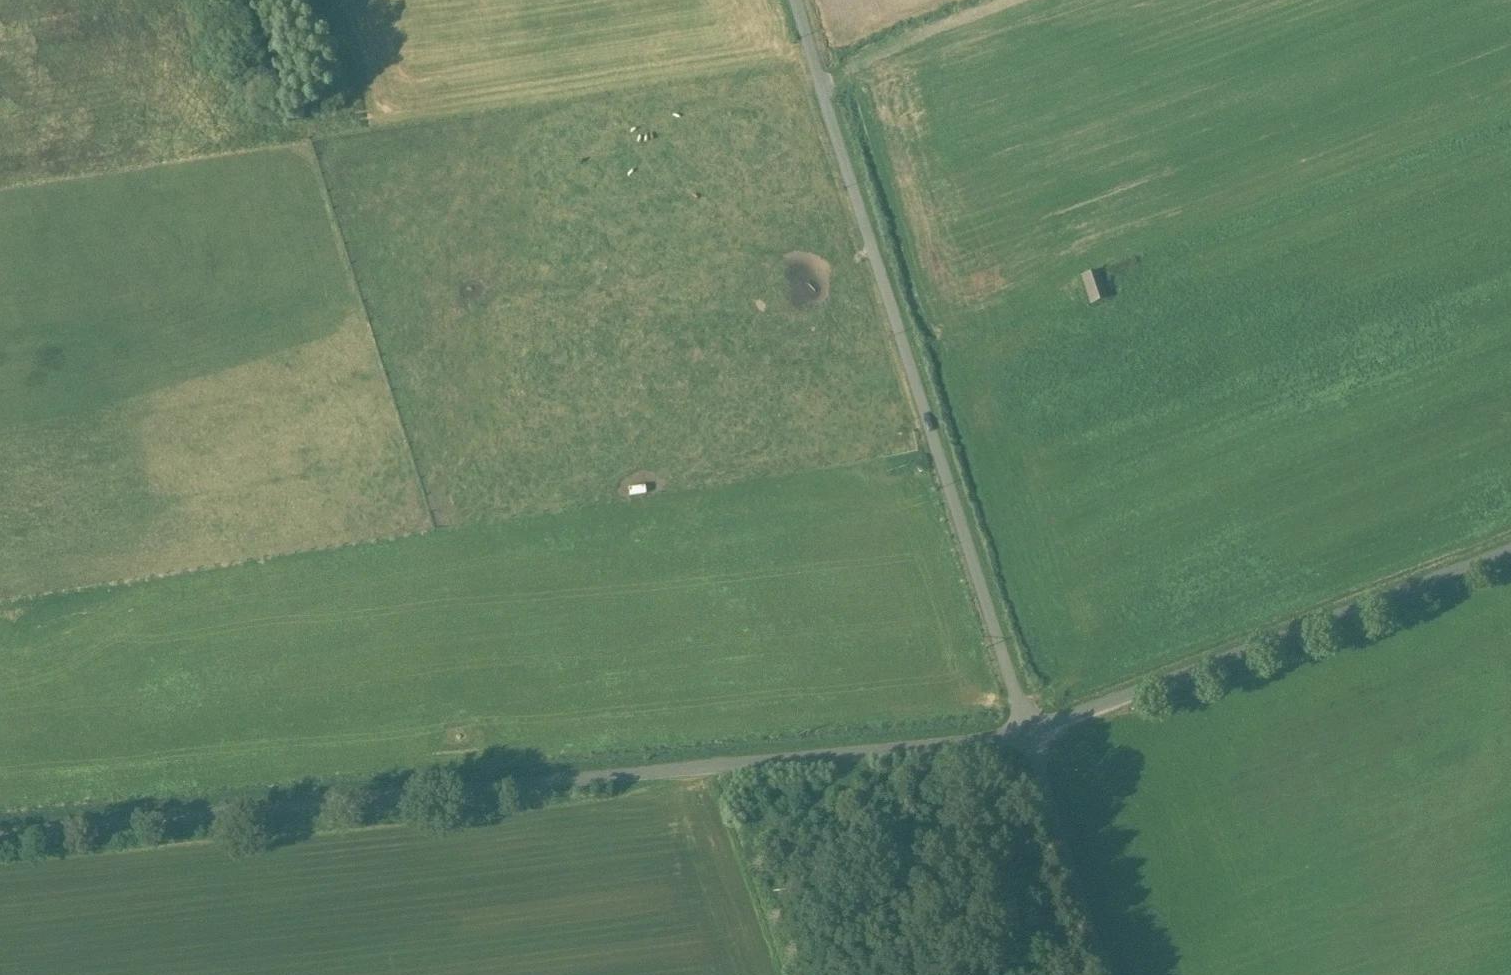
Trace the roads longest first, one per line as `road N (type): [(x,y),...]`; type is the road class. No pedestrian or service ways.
road 1 (unclassified): [(0,832),(1028,735)]
road 2 (unclassified): [(1028,735),(795,0)]
road 3 (unclassified): [(1028,735),(1510,545)]
road 4 (unclassified): [(1105,974),(1028,735)]

